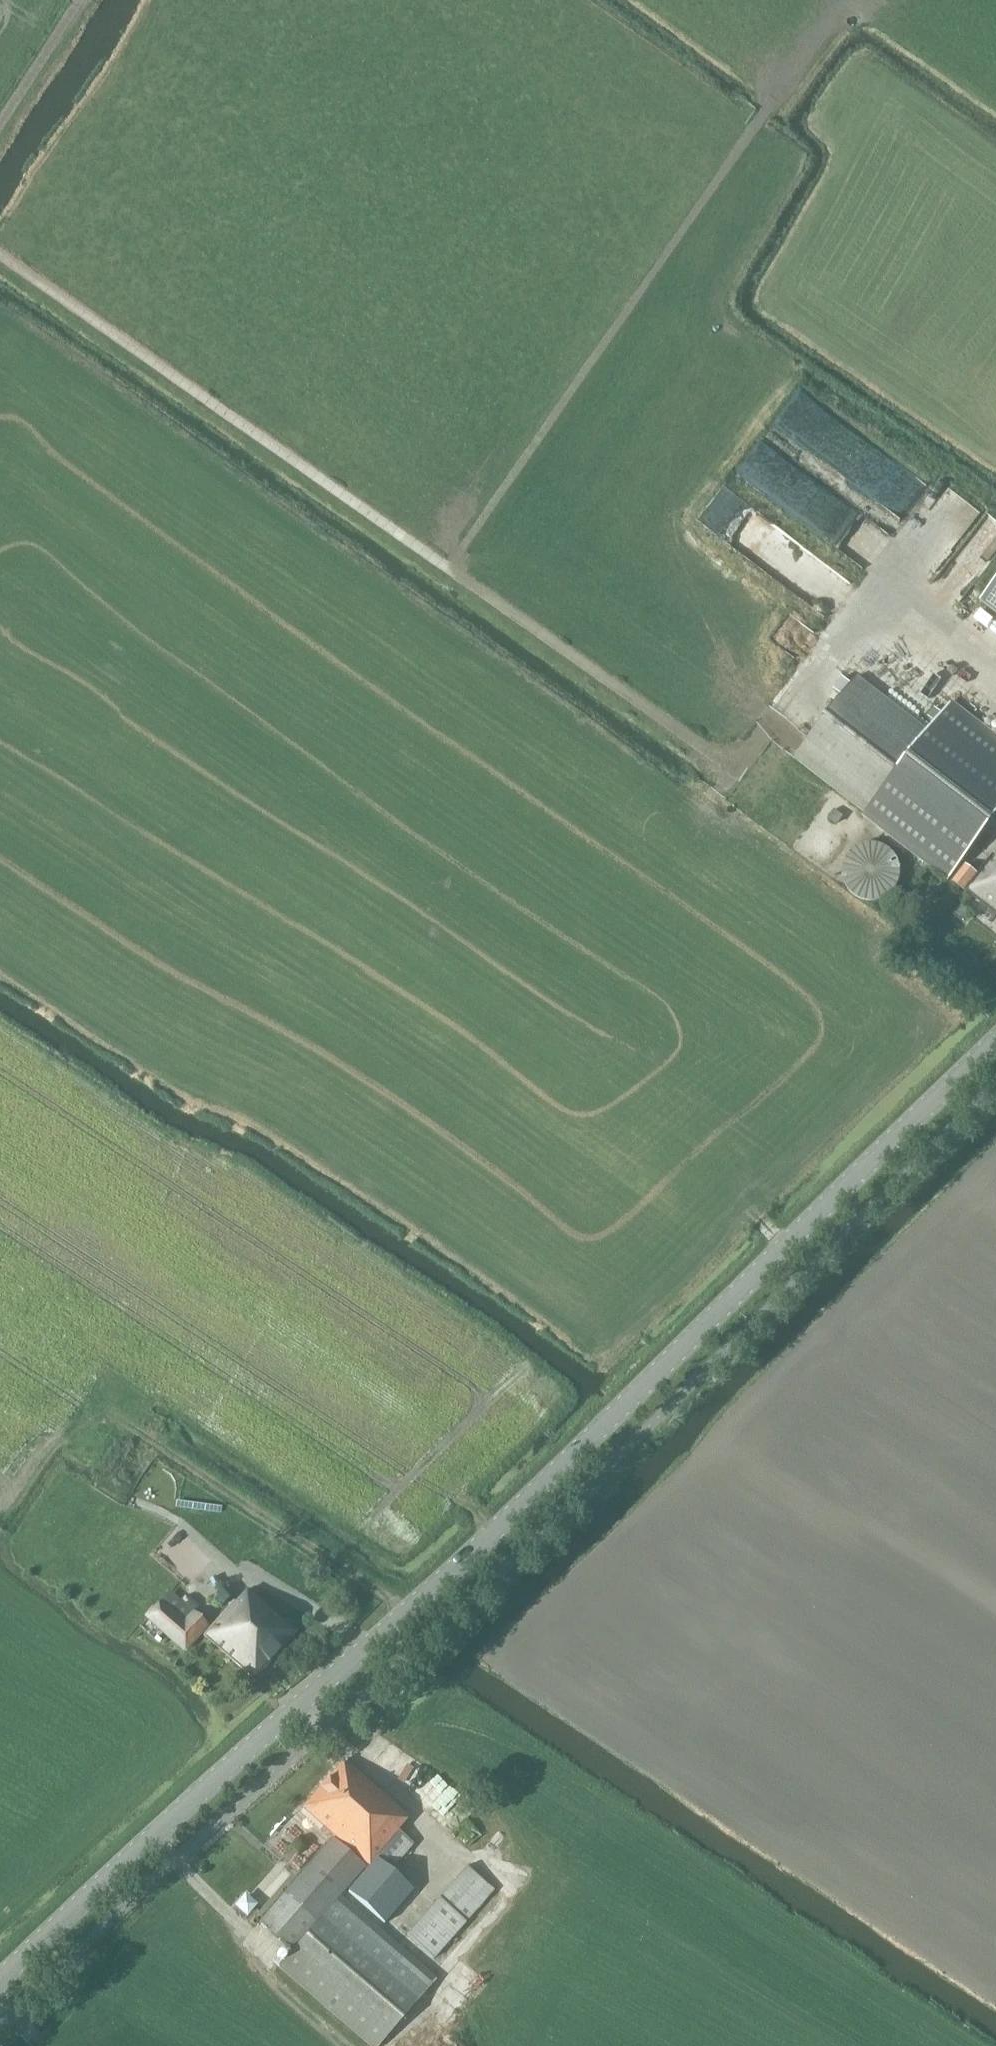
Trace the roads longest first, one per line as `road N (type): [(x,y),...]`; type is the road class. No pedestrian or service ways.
road 1 (tertiary): [(0,1985),(496,1528),(995,1045)]

